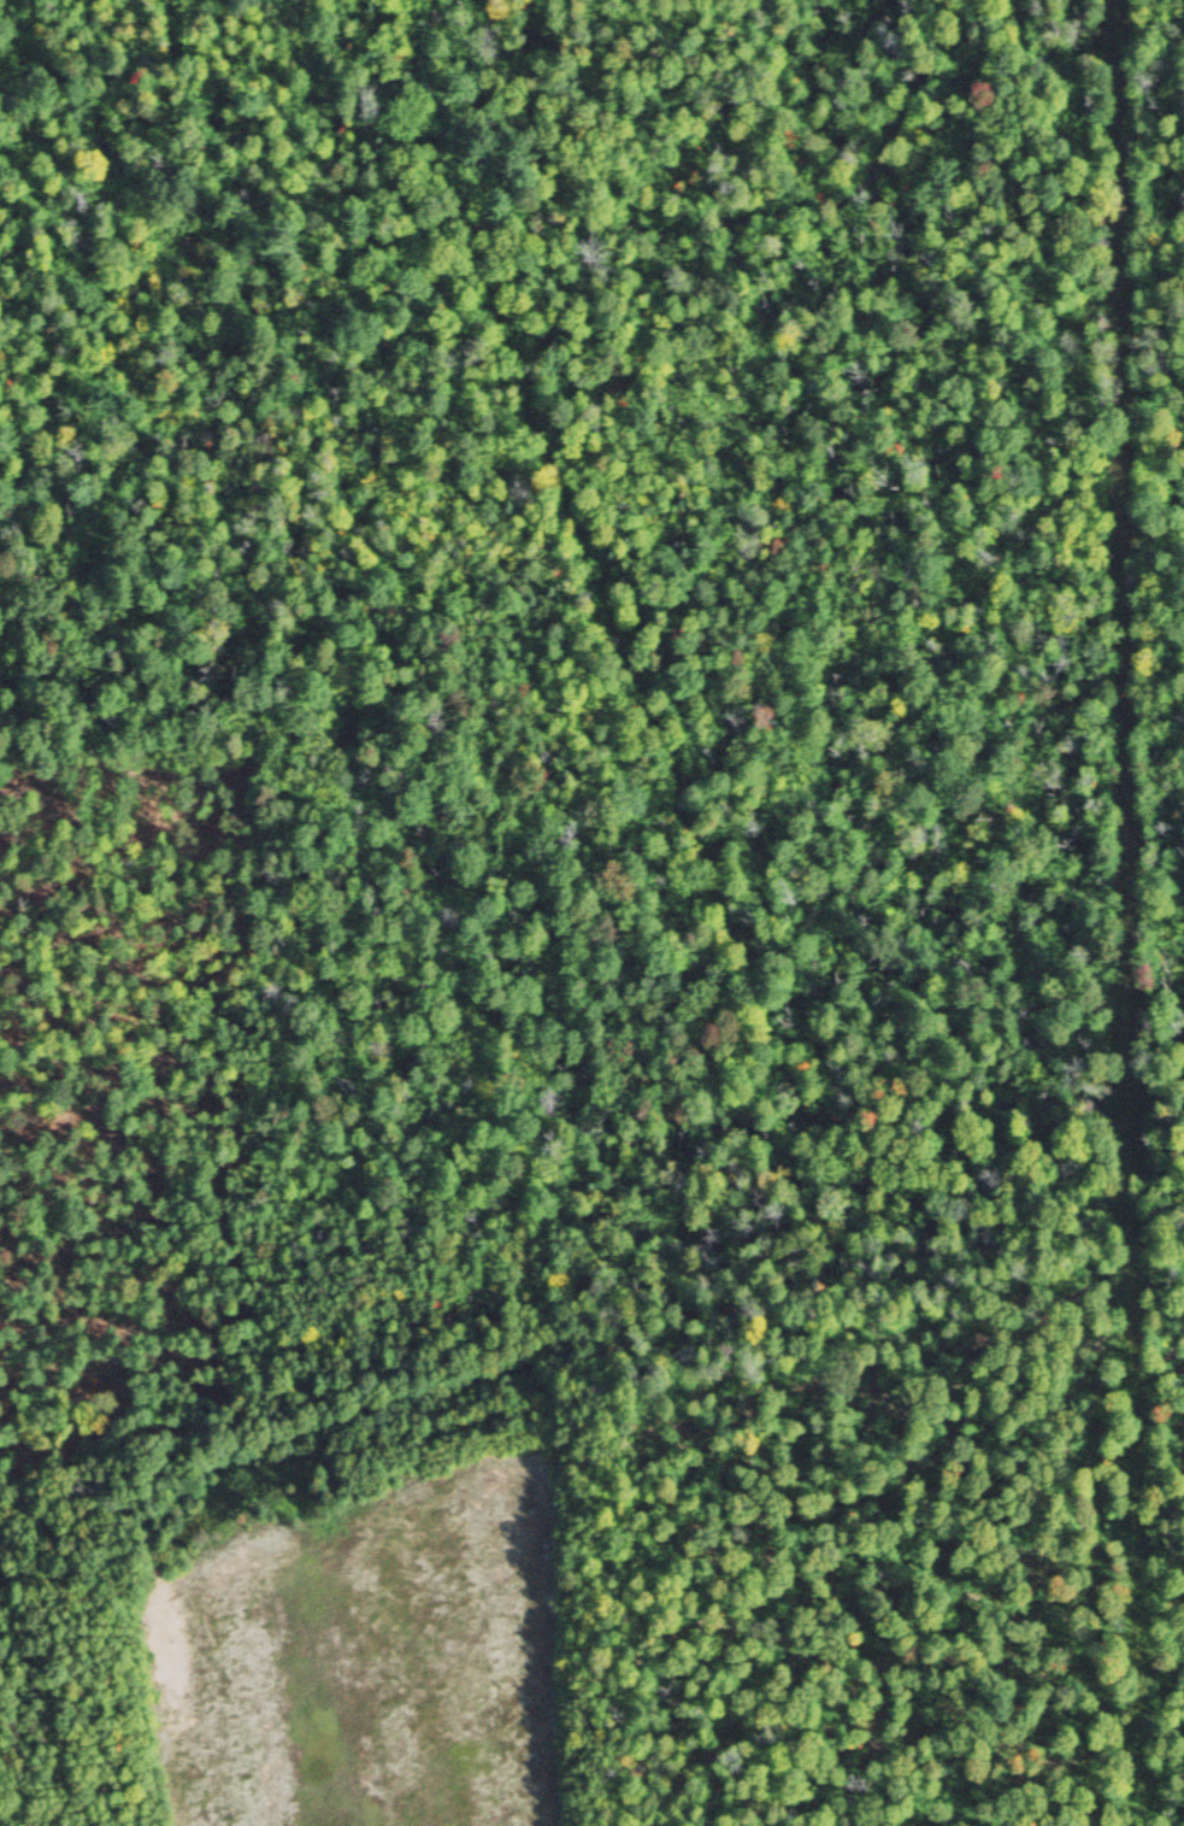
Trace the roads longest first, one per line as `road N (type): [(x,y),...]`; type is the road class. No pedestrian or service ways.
road 1 (track): [(806,1117),(446,202),(407,0)]
road 2 (track): [(1013,0),(994,4),(821,177),(694,222),(581,225),(446,202)]
road 3 (track): [(1183,1203),(915,1181),(806,1117)]

